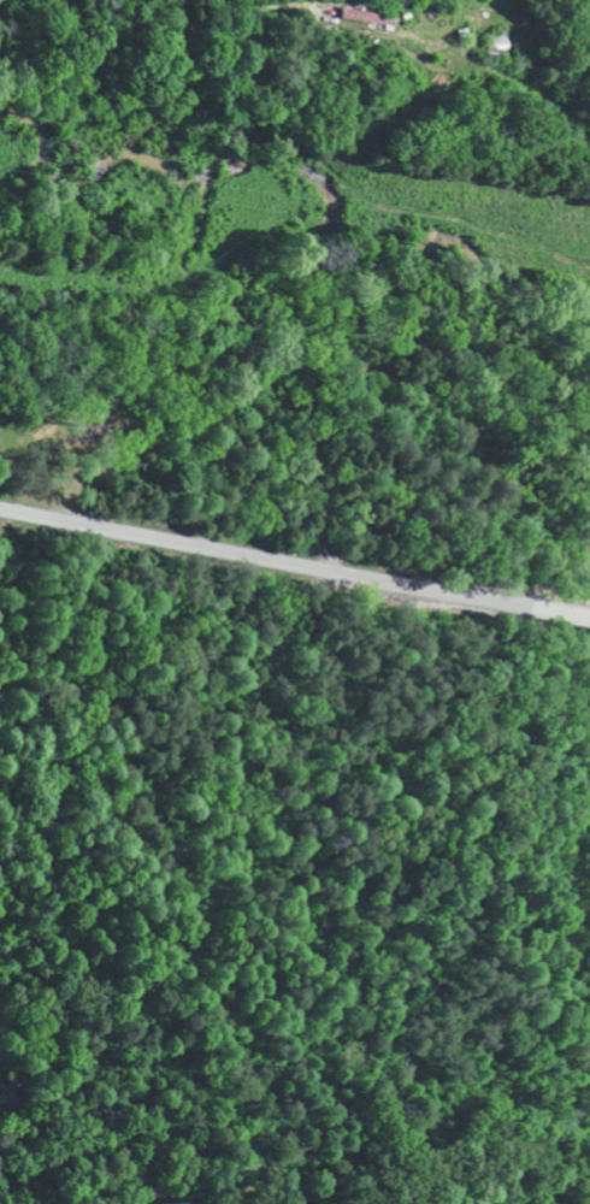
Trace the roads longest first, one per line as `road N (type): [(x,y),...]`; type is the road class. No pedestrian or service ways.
road 1 (secondary): [(589,620),(0,511)]

